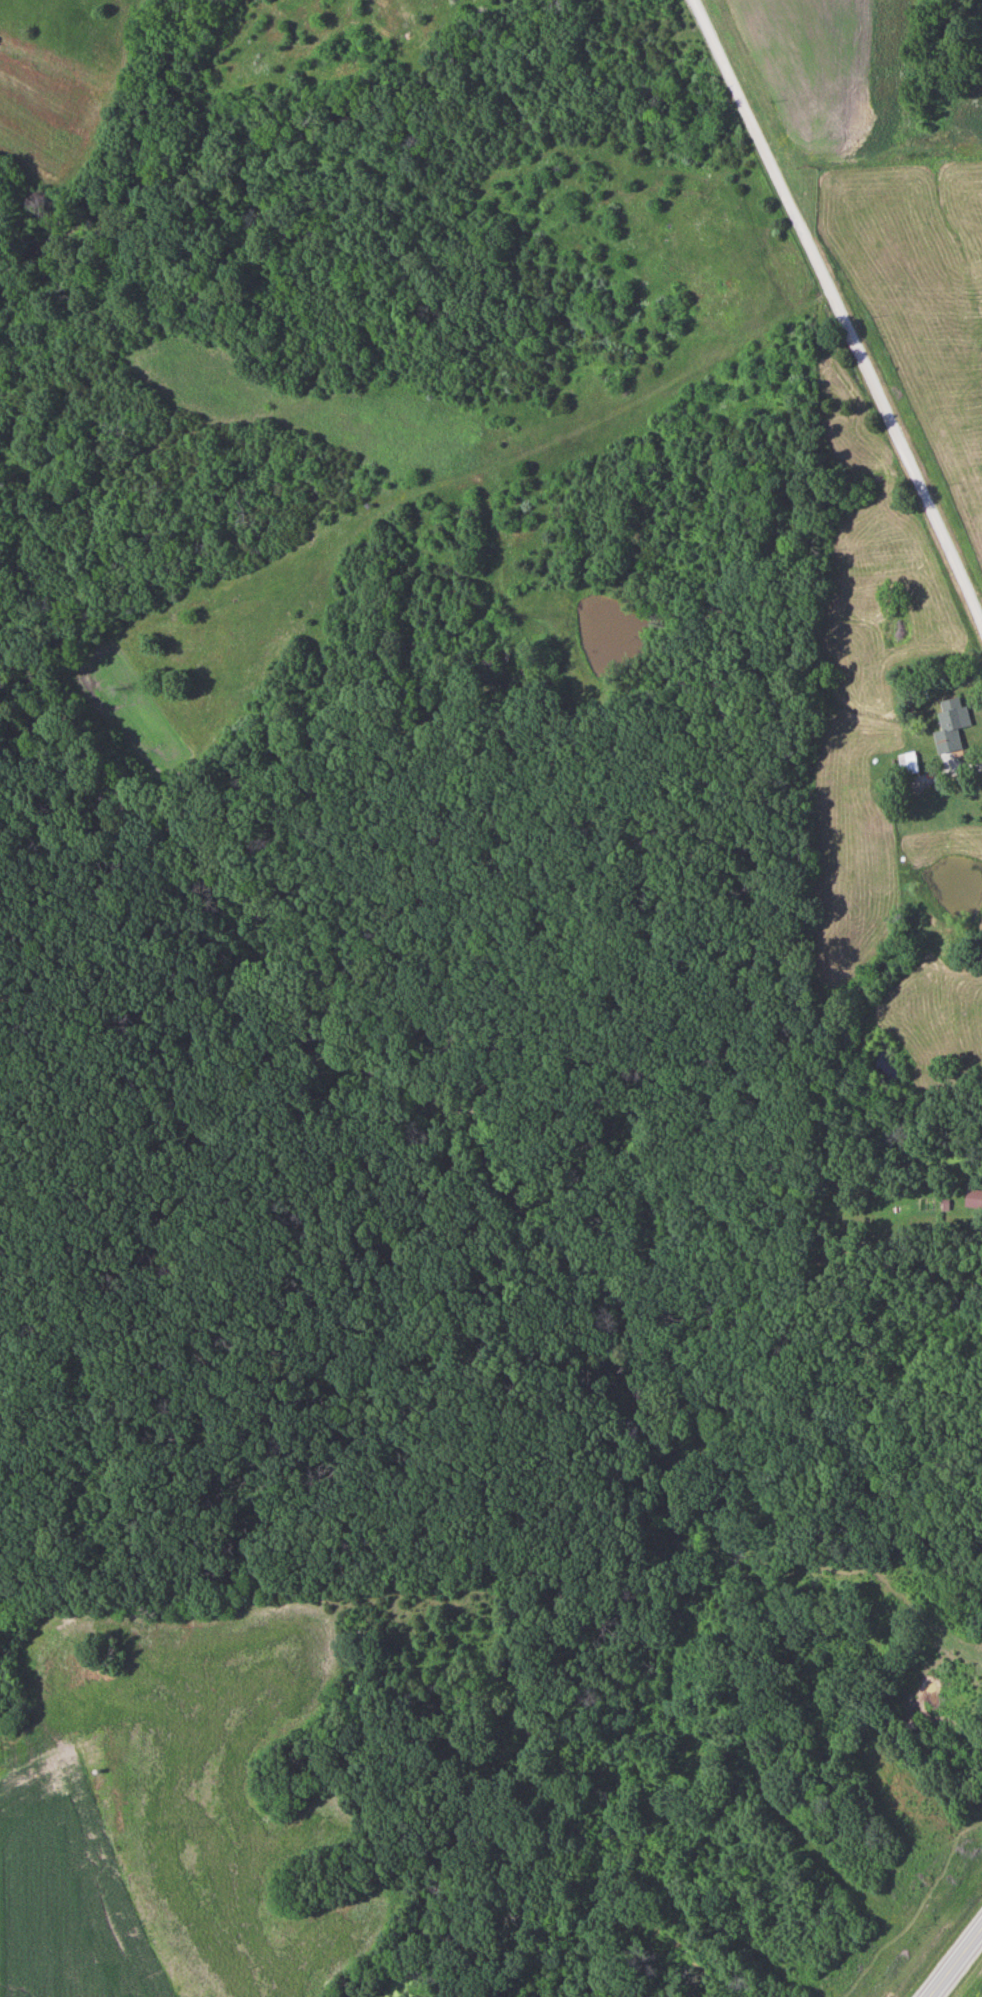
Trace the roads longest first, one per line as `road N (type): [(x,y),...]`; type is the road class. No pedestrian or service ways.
road 1 (residential): [(981,619),(697,0)]

